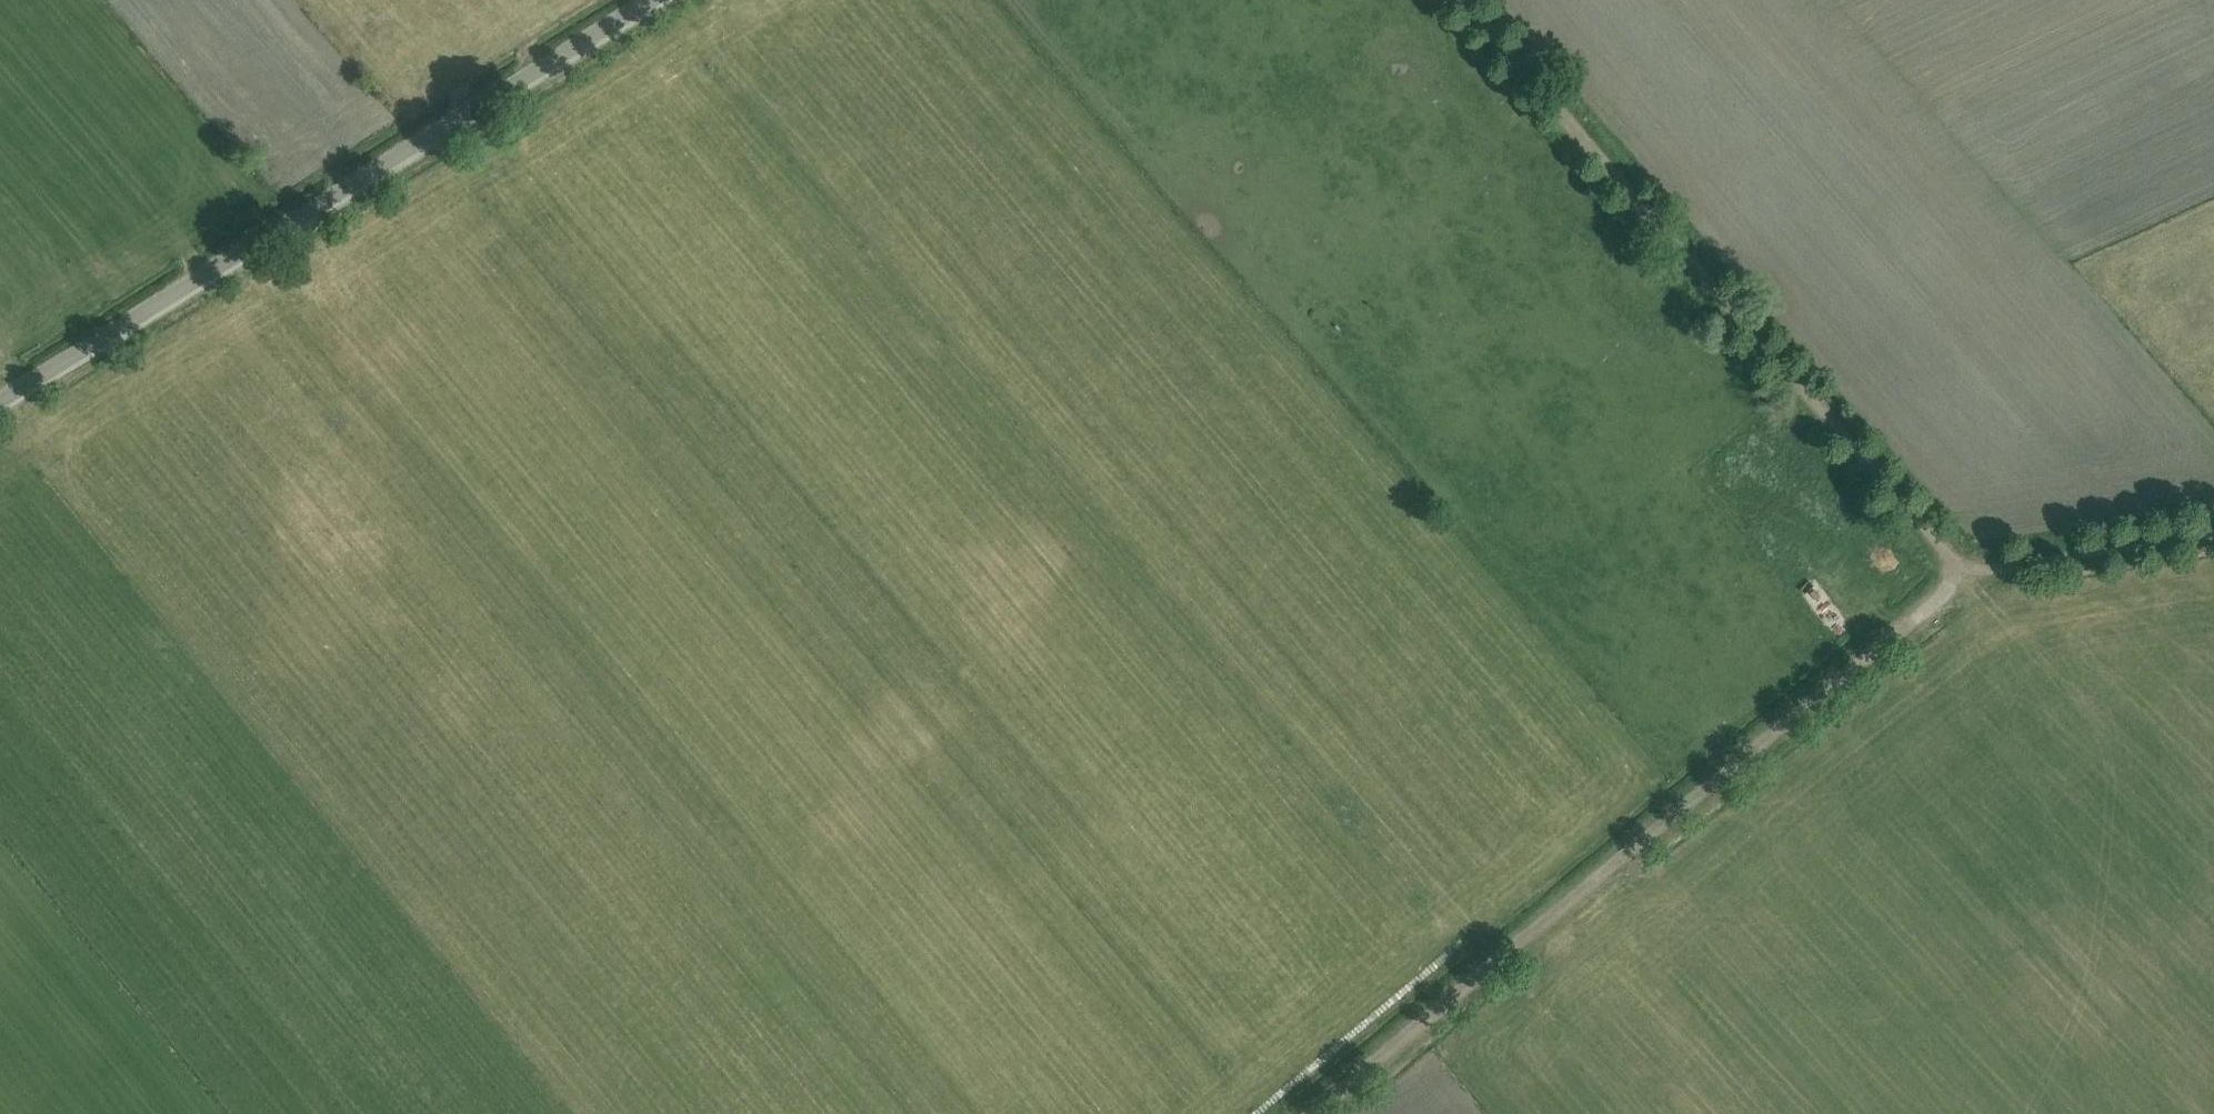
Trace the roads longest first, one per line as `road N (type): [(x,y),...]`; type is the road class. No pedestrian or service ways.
road 1 (track): [(1316,1113),(1913,623)]
road 2 (unclassified): [(0,401),(660,0)]
road 3 (unclassified): [(1961,567),(1459,0)]
road 4 (unclassified): [(1961,567),(2213,531)]

